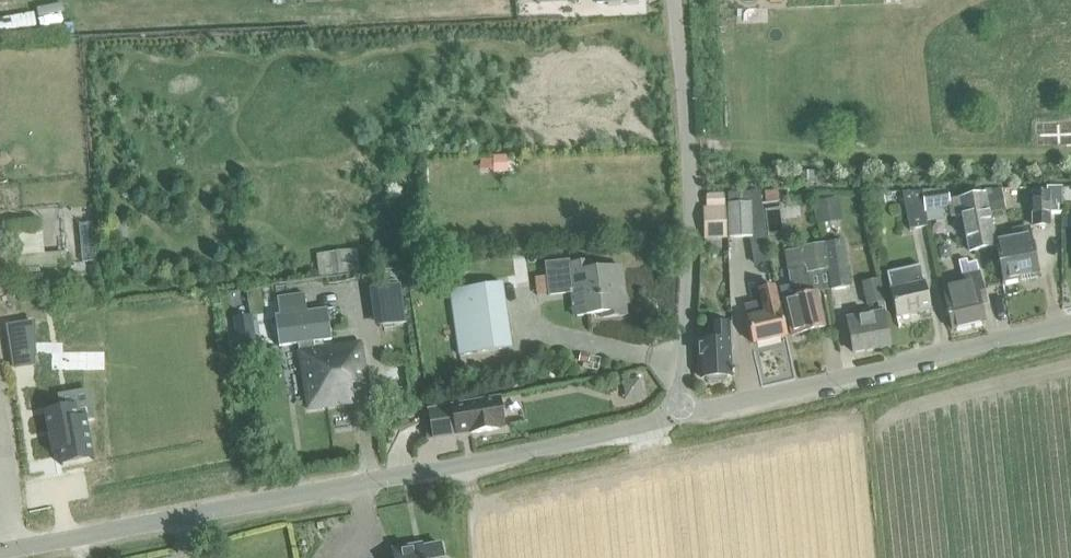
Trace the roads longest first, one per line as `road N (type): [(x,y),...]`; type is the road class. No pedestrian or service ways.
road 1 (unclassified): [(0,554),(439,470),(685,413)]
road 2 (residential): [(685,413),(685,162),(668,0)]
road 3 (unclassified): [(685,413),(1070,326)]

